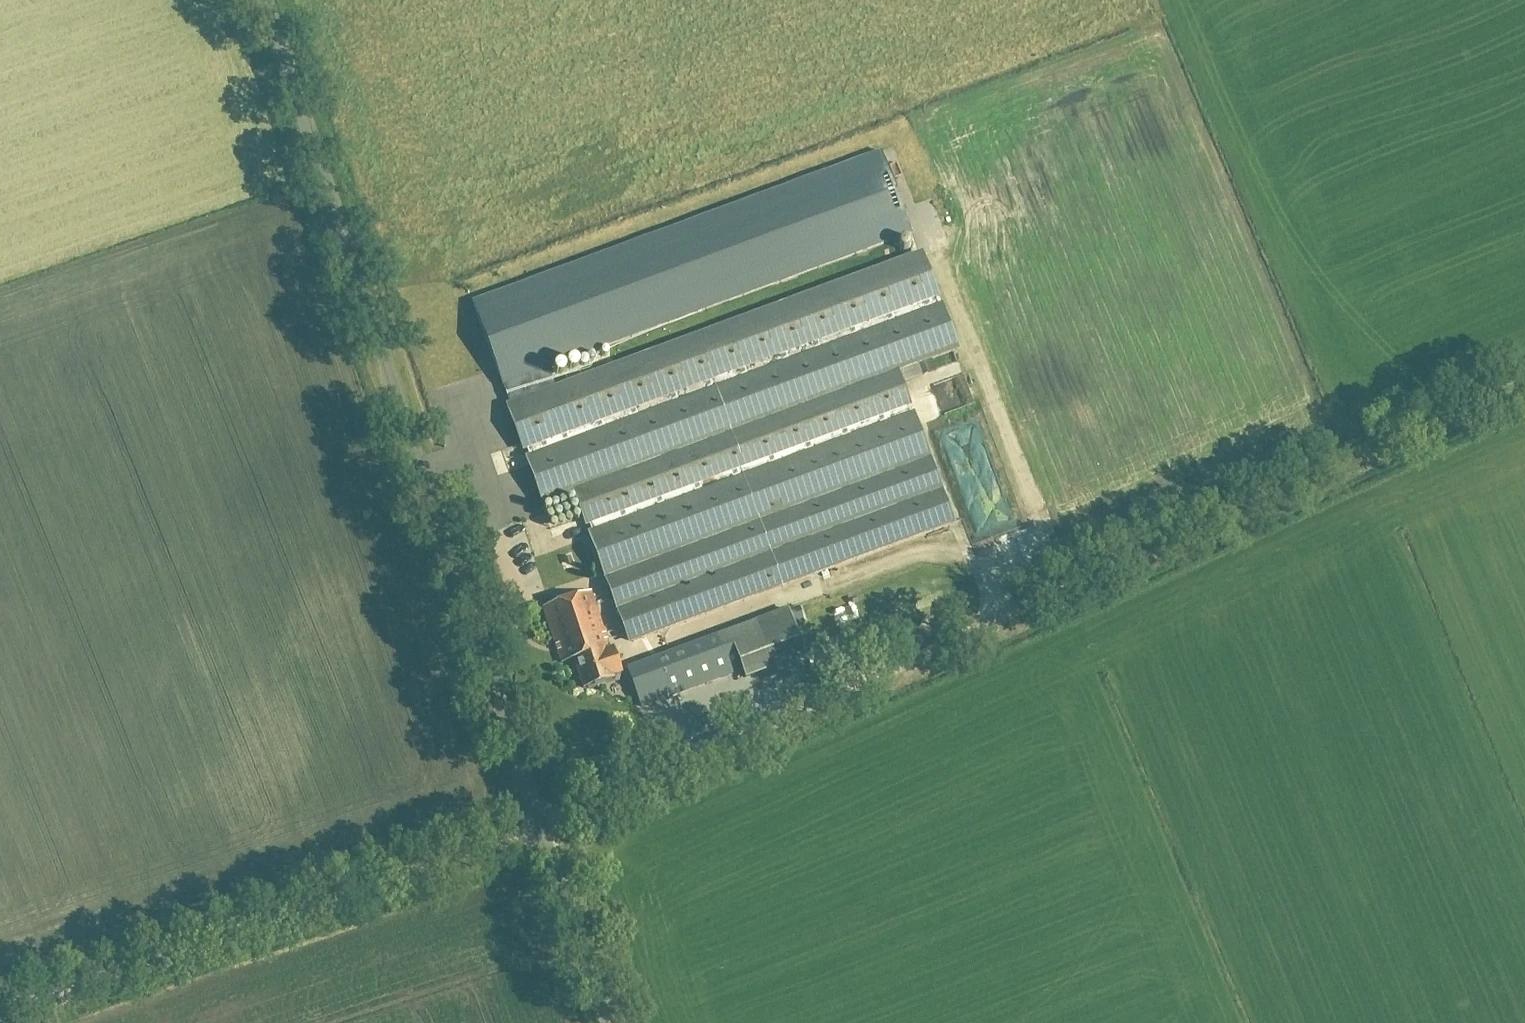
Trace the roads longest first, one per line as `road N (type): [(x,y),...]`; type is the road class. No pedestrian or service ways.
road 1 (track): [(0,1009),(542,827),(1524,390)]
road 2 (unclassified): [(607,1022),(266,0)]

